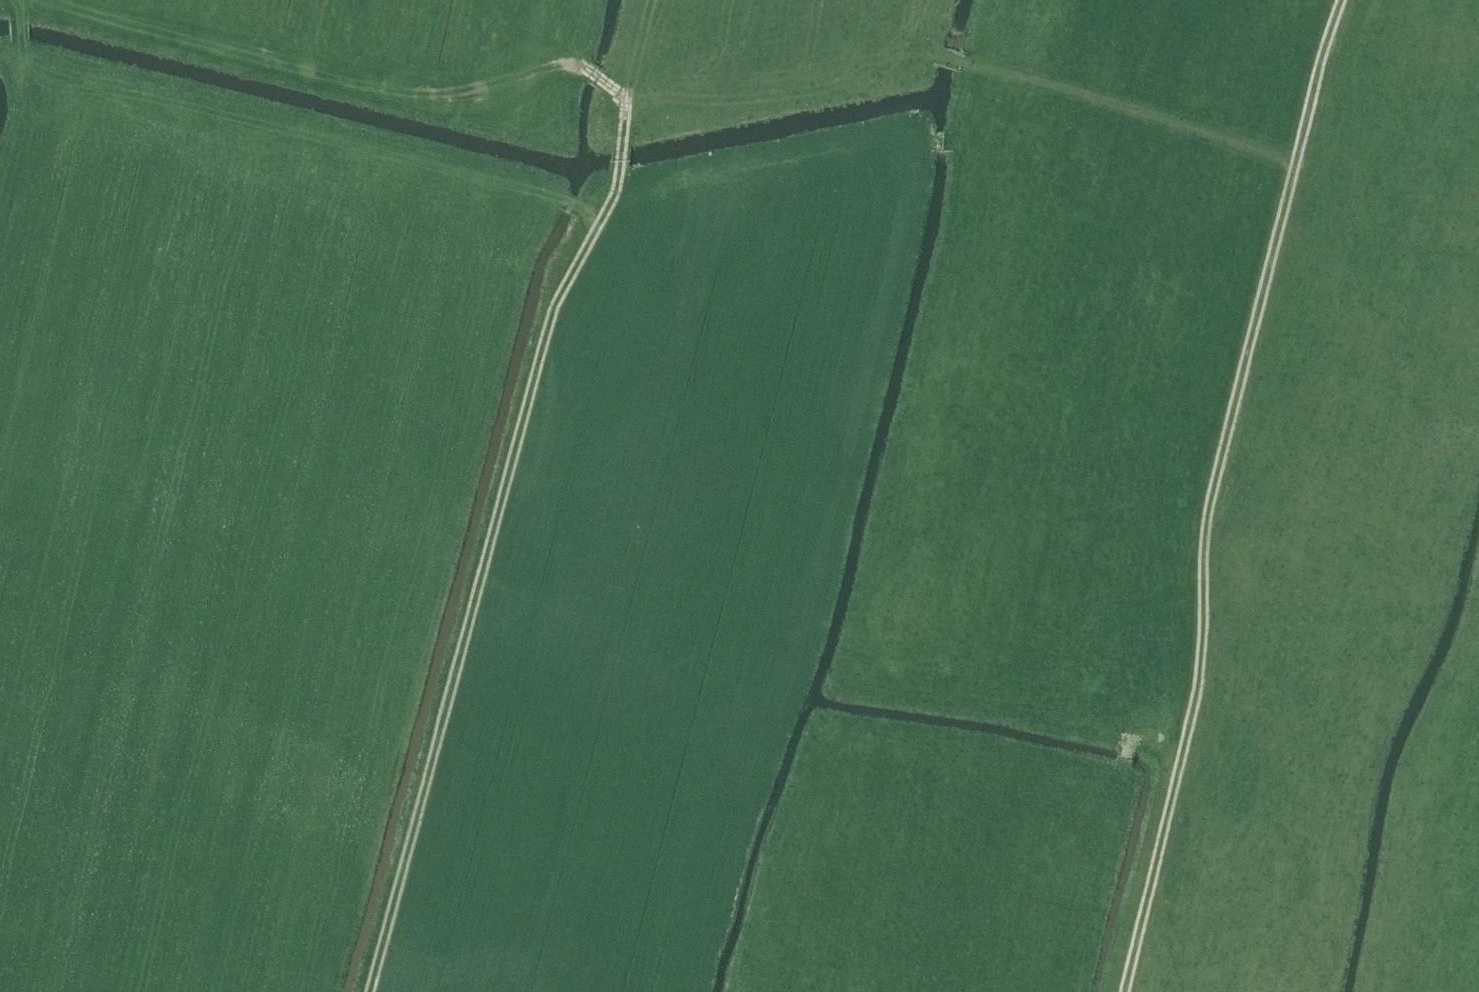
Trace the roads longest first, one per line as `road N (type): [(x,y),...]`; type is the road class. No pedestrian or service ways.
road 1 (track): [(1340,0),(1311,79),(1212,502),(1199,692),(1126,991)]
road 2 (track): [(371,991),(550,311),(619,191),(627,97),(588,70)]

